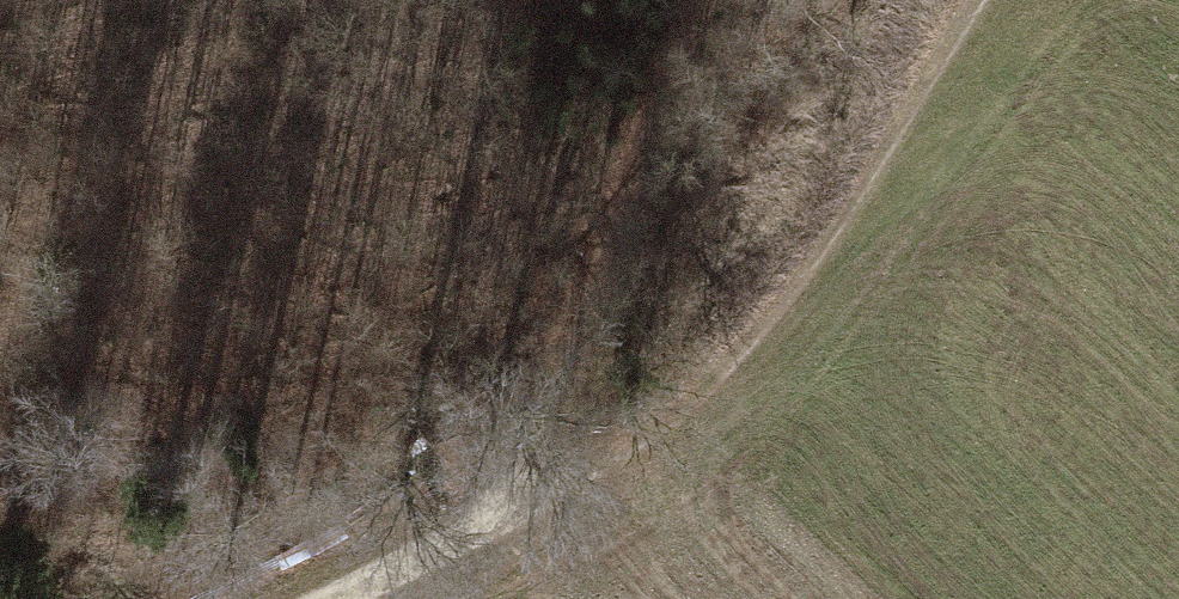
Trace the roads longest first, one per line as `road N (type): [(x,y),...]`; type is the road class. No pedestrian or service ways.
road 1 (track): [(370,598),(517,531),(705,405),(817,259),(988,0)]
road 2 (track): [(716,0),(506,536)]

